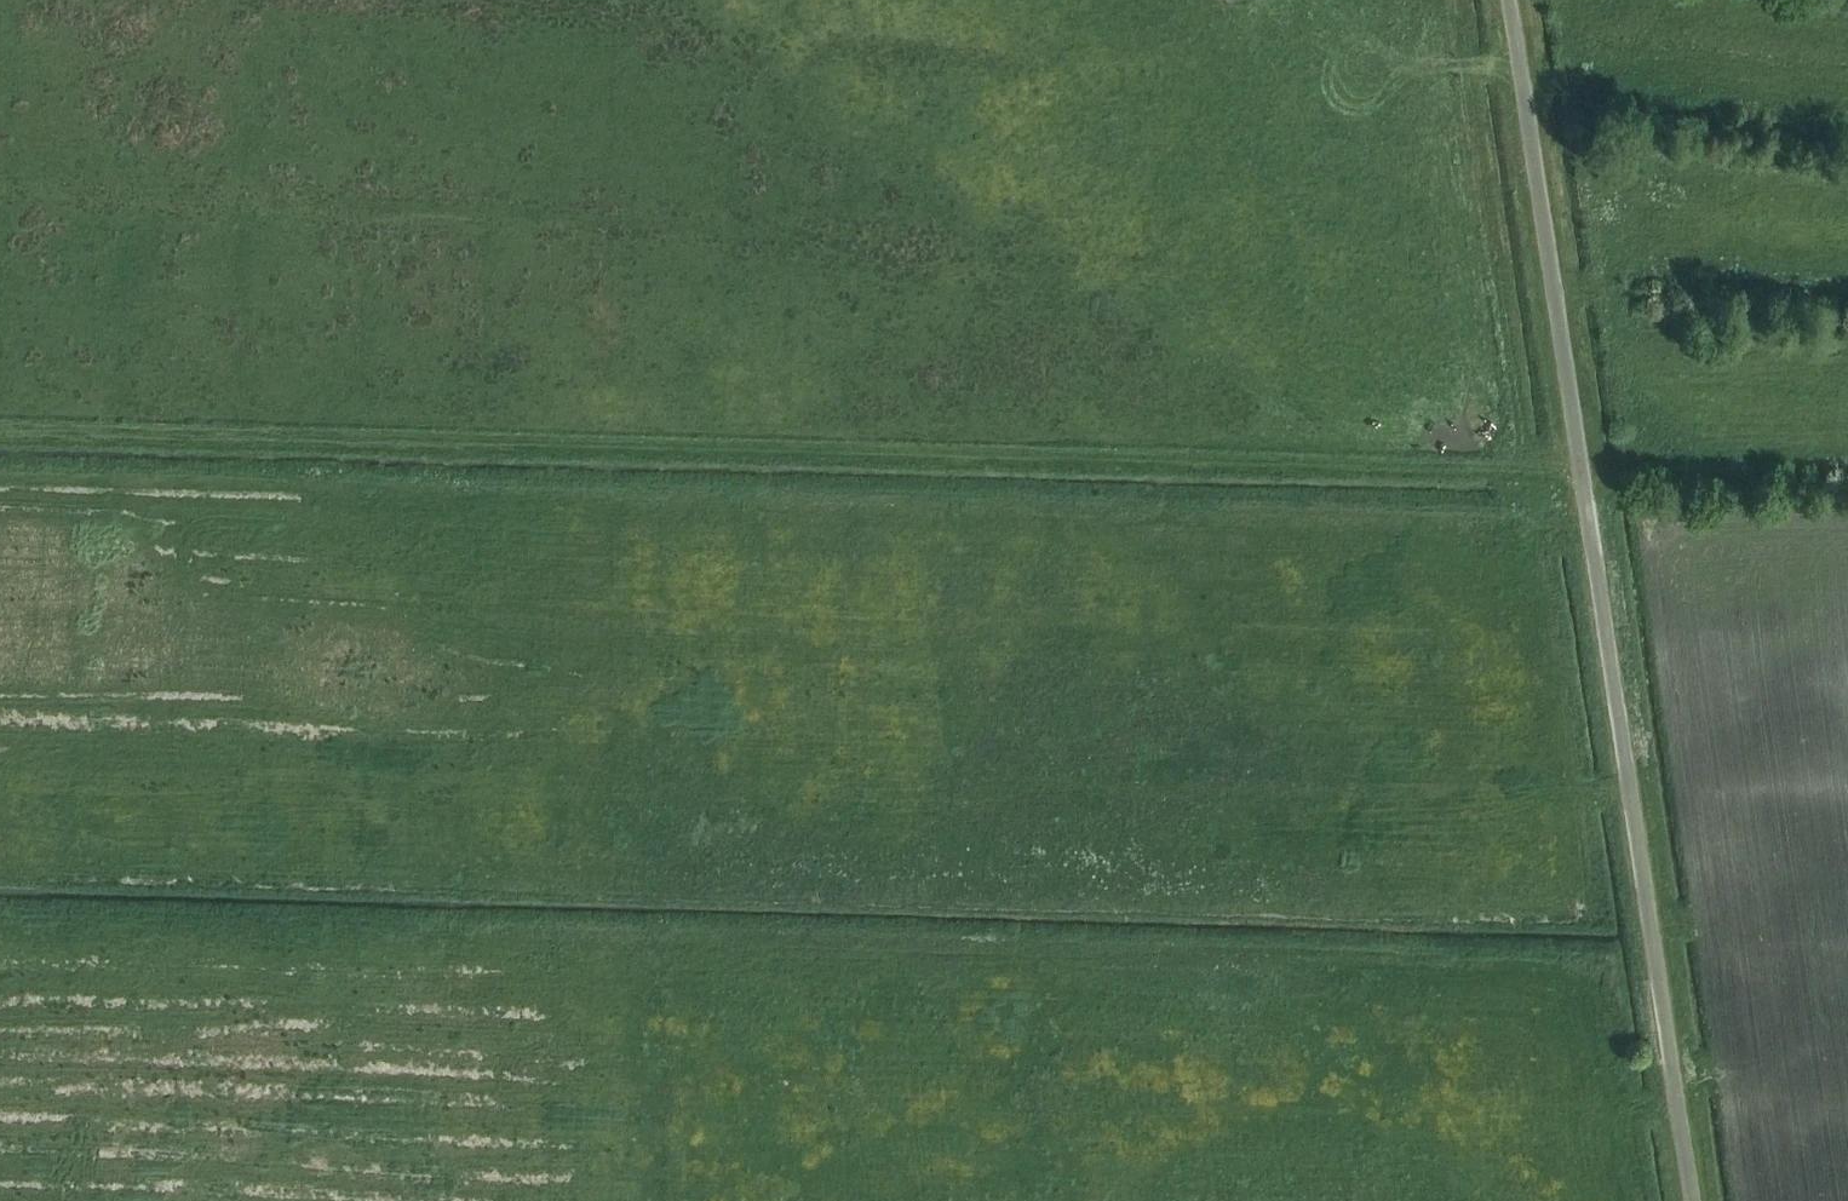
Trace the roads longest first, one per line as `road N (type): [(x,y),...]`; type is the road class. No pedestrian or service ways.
road 1 (unclassified): [(1507,0),(1691,1200)]

